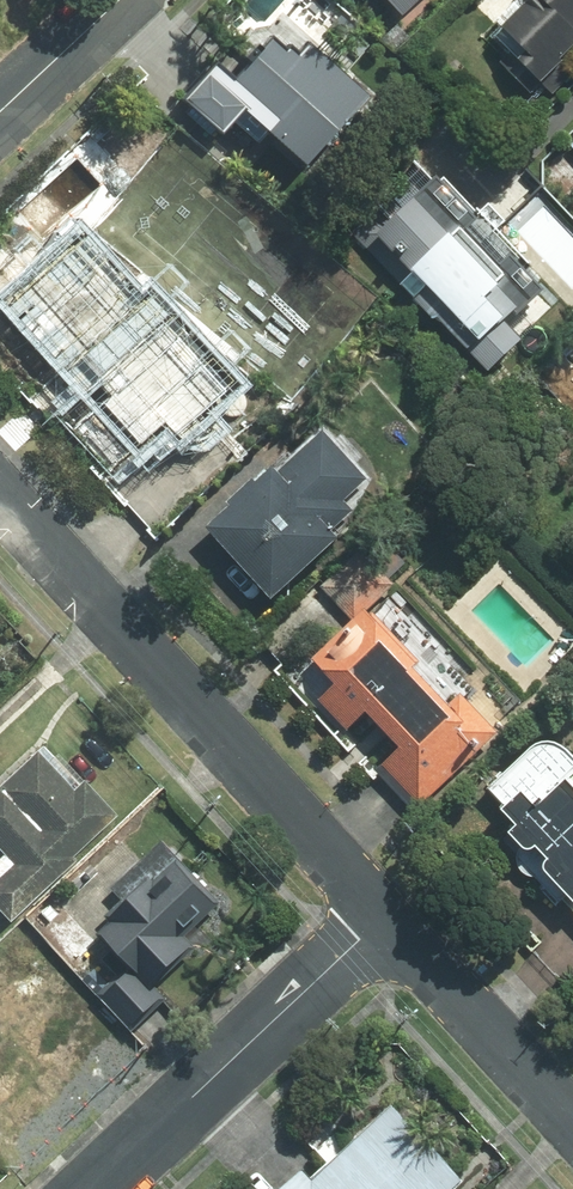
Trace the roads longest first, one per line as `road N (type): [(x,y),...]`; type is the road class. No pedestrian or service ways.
road 1 (residential): [(382,916),(0,497)]
road 2 (residential): [(93,1188),(382,916)]
road 3 (residential): [(572,1124),(382,916)]
road 4 (residential): [(121,0),(0,112)]

